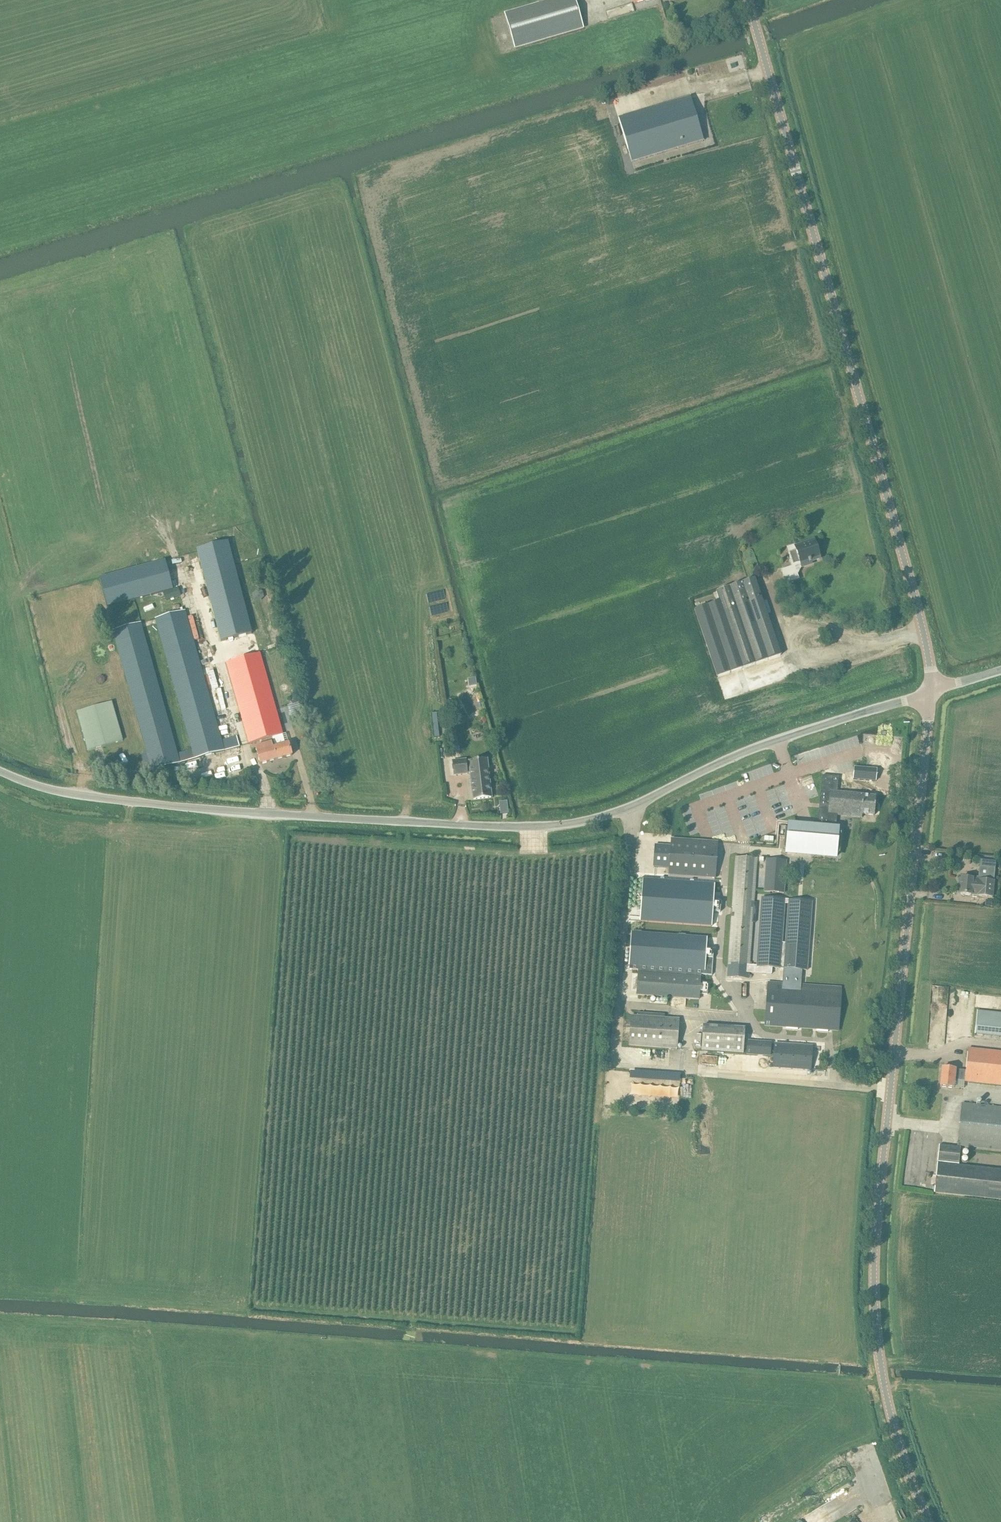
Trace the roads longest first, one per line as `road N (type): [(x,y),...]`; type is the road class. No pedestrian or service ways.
road 1 (unclassified): [(0,774),(69,802),(139,811),(558,829),(931,690)]
road 2 (unclassified): [(930,1521),(909,1480),(891,1413),(872,1272),(931,690)]
road 3 (unclassified): [(931,690),(925,634),(747,0)]

